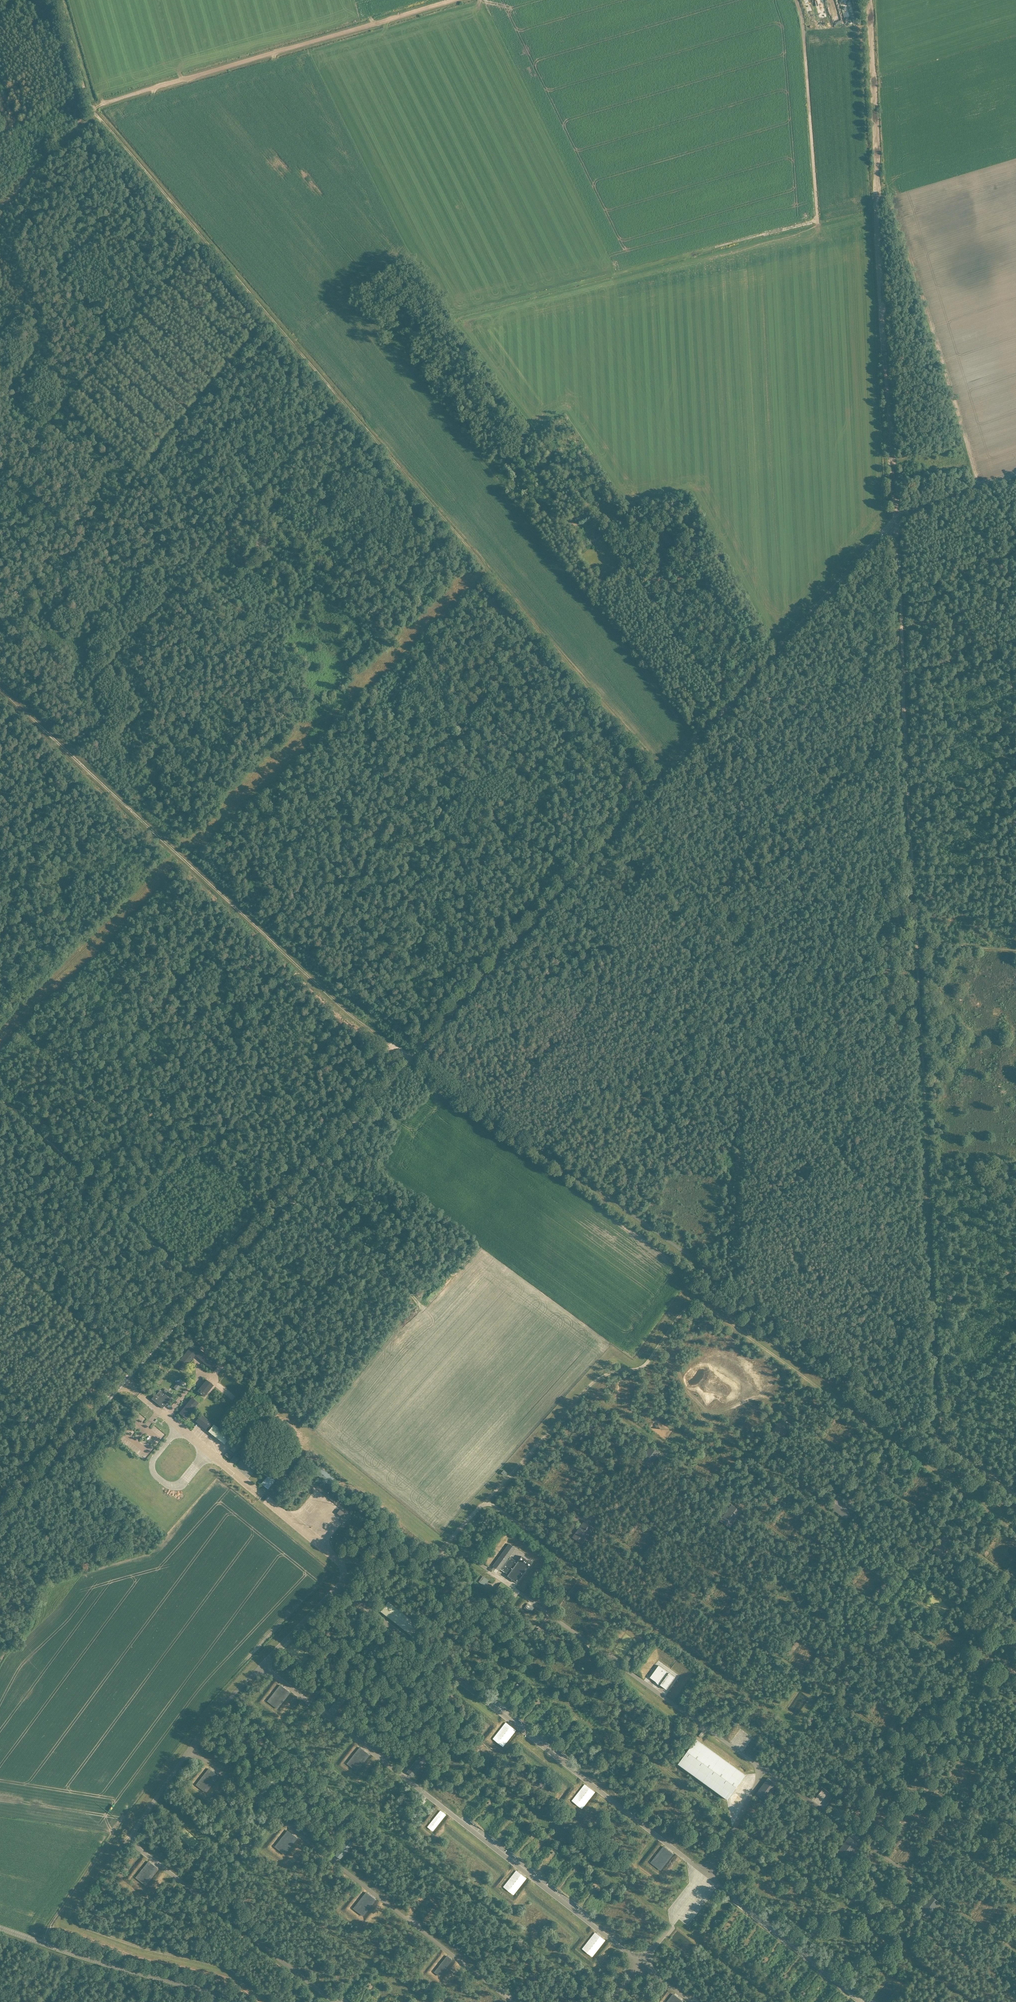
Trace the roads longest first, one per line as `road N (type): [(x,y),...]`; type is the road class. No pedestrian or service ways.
road 1 (unclassified): [(2,1517),(898,517),(1015,474)]
road 2 (track): [(871,0),(917,944)]
road 3 (track): [(297,971),(415,1065),(1015,1495)]
road 4 (track): [(95,113),(665,778)]
road 5 (track): [(917,944),(941,1423)]
road 6 (track): [(297,971),(0,687)]
road 7 (track): [(100,104),(455,0)]
road 8 (track): [(0,1100),(191,1280)]
road 9 (track): [(0,1037),(178,859)]
road 10 (tertiary): [(0,1928),(229,2001)]
road 11 (track): [(285,1202),(412,1298)]
road 12 (track): [(0,206),(95,113)]
road 13 (track): [(0,857),(85,768)]

